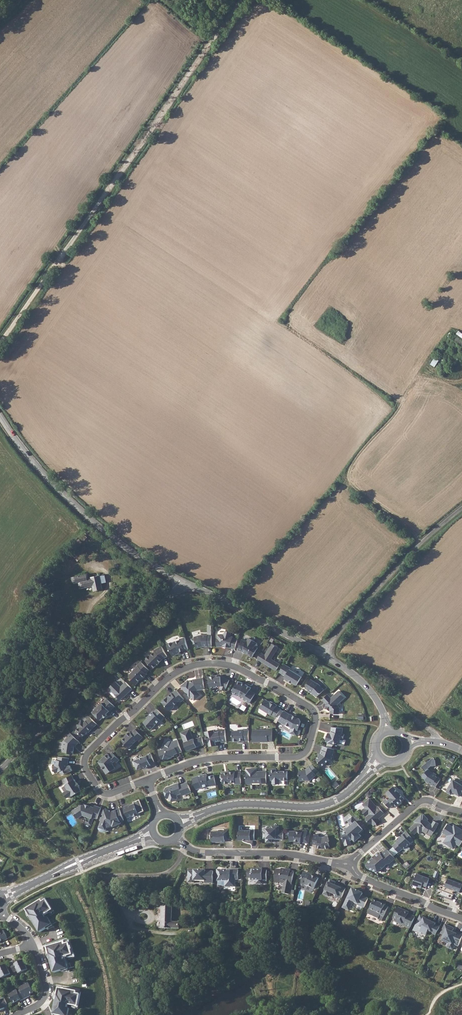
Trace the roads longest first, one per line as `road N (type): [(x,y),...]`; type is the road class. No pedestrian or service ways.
road 1 (residential): [(147,781),(208,759),(302,755),(315,713),(234,667),(187,667),(89,752),(86,770),(101,791),(133,786)]
road 2 (unclassified): [(0,769),(183,582)]
road 3 (unclassified): [(183,582),(64,497),(0,416)]
road 4 (unclassified): [(322,654),(407,557),(461,510)]
road 5 (residential): [(186,846),(349,864)]
road 6 (unclassified): [(183,582),(322,654)]
road 7 (residential): [(211,810),(317,806),(354,786)]
road 8 (residential): [(3,898),(131,842)]
road 9 (residential): [(461,812),(418,802),(349,864)]
road 10 (residential): [(186,846),(168,872),(108,879),(129,916)]
road 11 (residential): [(349,864),(363,878),(461,919)]

